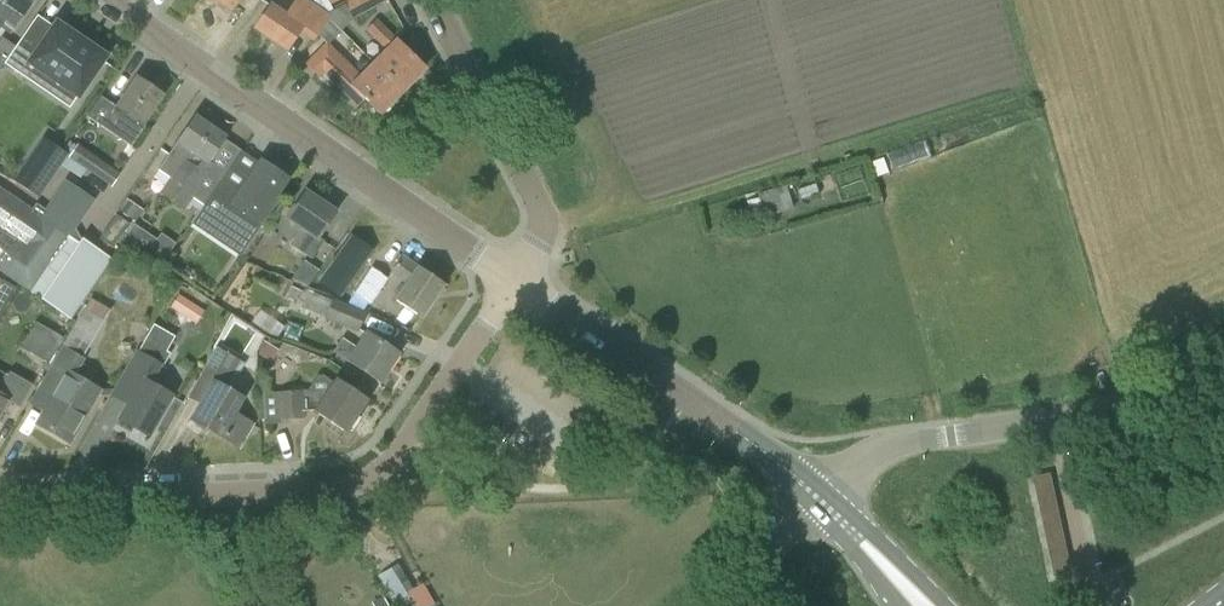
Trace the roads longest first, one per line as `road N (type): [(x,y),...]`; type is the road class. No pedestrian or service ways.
road 1 (residential): [(515,280),(420,426),(385,464),(354,483),(311,492),(0,501)]
road 2 (tertiary): [(515,280),(104,0)]
road 3 (unclassified): [(820,493),(873,450),(1077,413),(1223,356)]
road 4 (tertiary): [(820,493),(515,280)]
road 5 (residential): [(515,280),(543,215),(435,0)]
road 6 (tertiary): [(949,605),(820,493)]
road 7 (tertiary): [(820,493),(899,605)]
road 8 (unclassified): [(759,605),(775,550),(820,493)]

